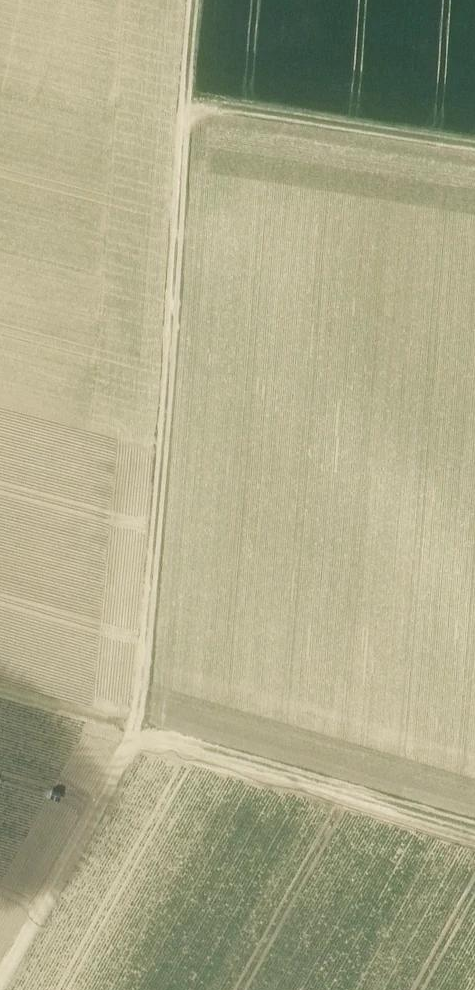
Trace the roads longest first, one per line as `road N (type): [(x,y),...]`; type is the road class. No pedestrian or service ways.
road 1 (track): [(0,983),(134,727),(168,392),(193,0)]
road 2 (track): [(474,828),(0,688)]
road 3 (track): [(184,99),(474,146)]

